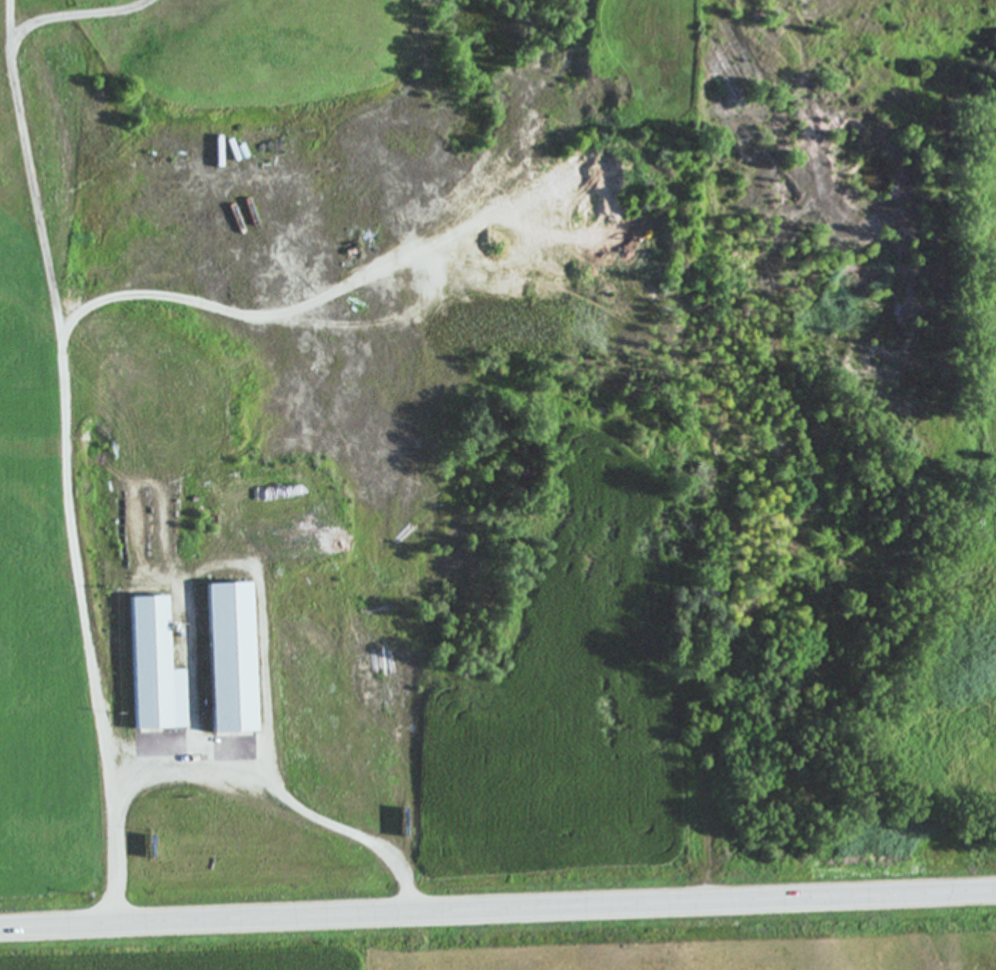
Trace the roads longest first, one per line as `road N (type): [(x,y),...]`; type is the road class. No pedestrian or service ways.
road 1 (primary): [(0,929),(995,893)]

